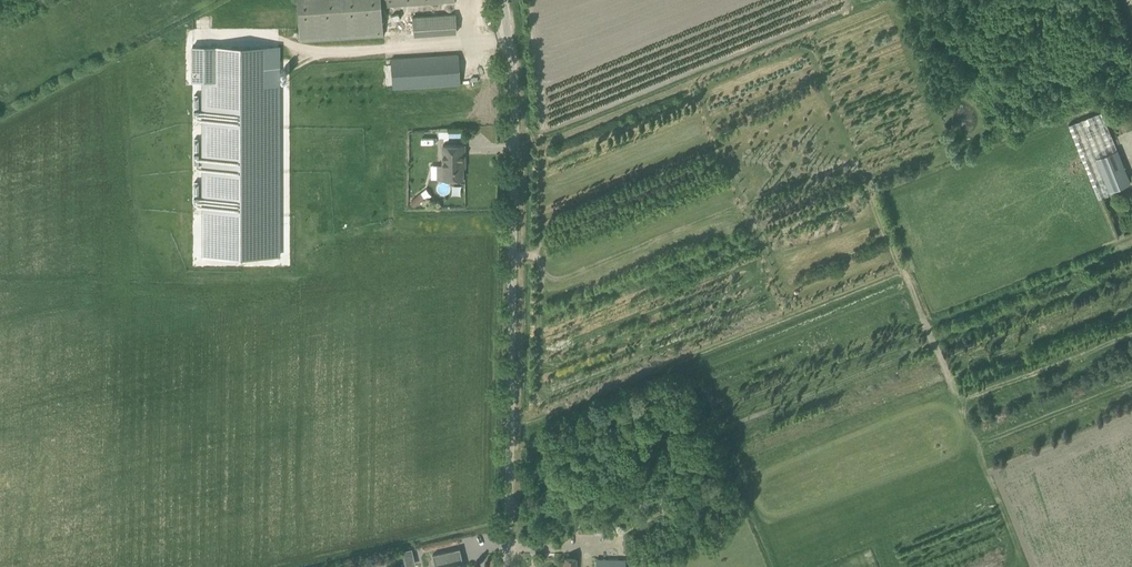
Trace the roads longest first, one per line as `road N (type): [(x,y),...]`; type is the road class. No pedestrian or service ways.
road 1 (unclassified): [(503,566),(513,191),(502,0)]

